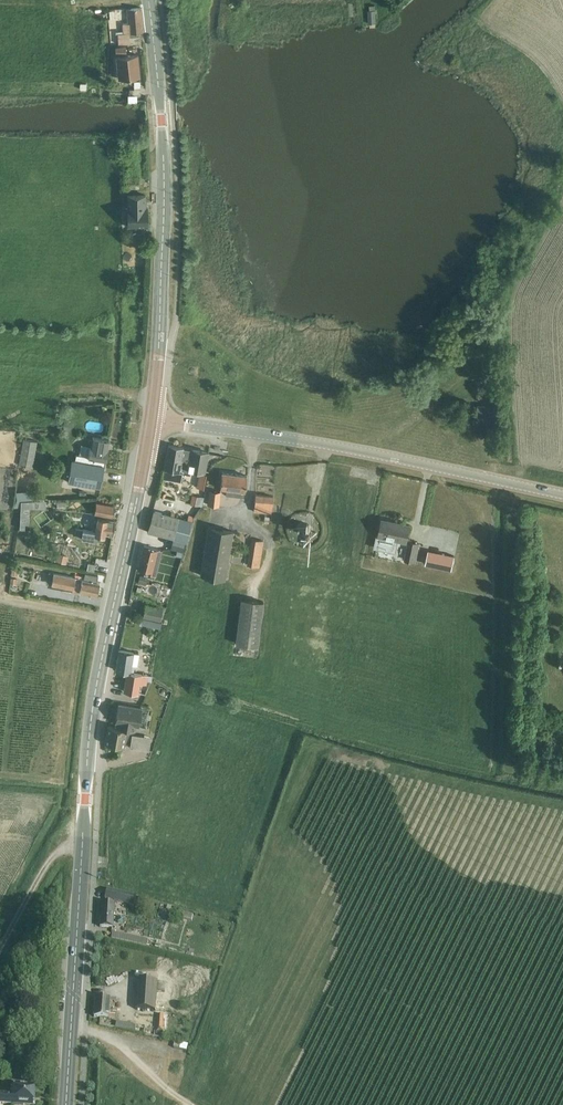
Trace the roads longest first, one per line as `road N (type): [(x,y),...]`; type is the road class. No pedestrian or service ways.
road 1 (secondary): [(65,1104),(95,690),(150,421)]
road 2 (secondary): [(150,421),(164,201),(147,0)]
road 3 (tertiary): [(150,421),(298,440),(562,495)]
road 4 (track): [(82,848),(46,864),(0,948)]

